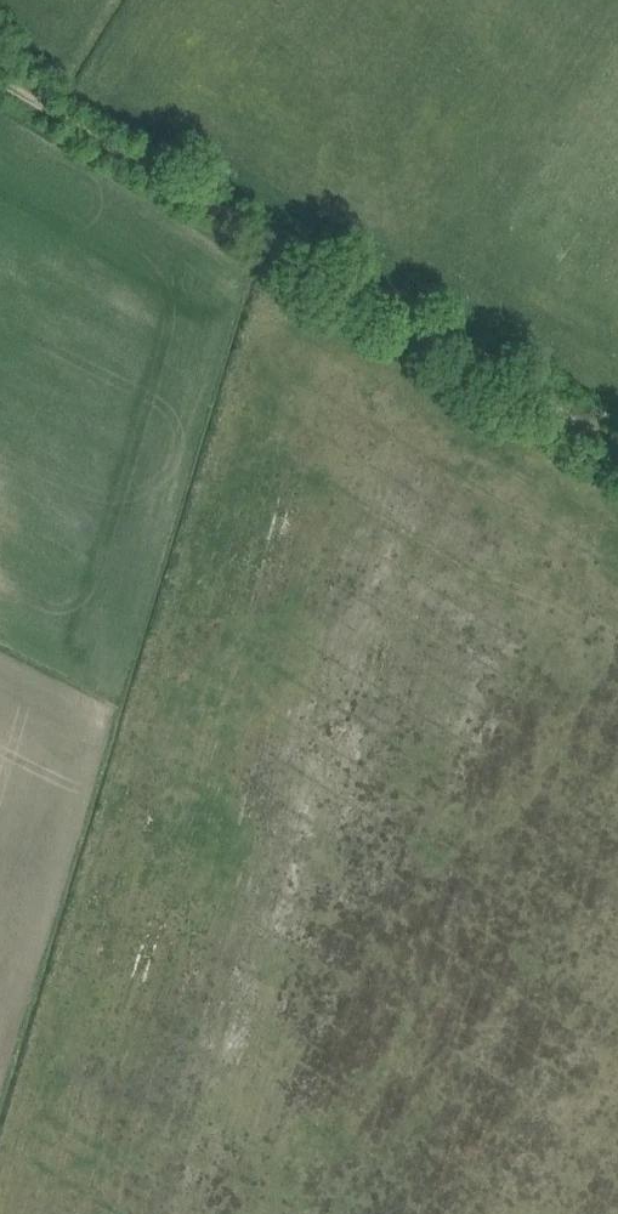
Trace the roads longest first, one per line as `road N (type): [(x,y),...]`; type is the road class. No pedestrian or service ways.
road 1 (track): [(0,83),(617,450)]

